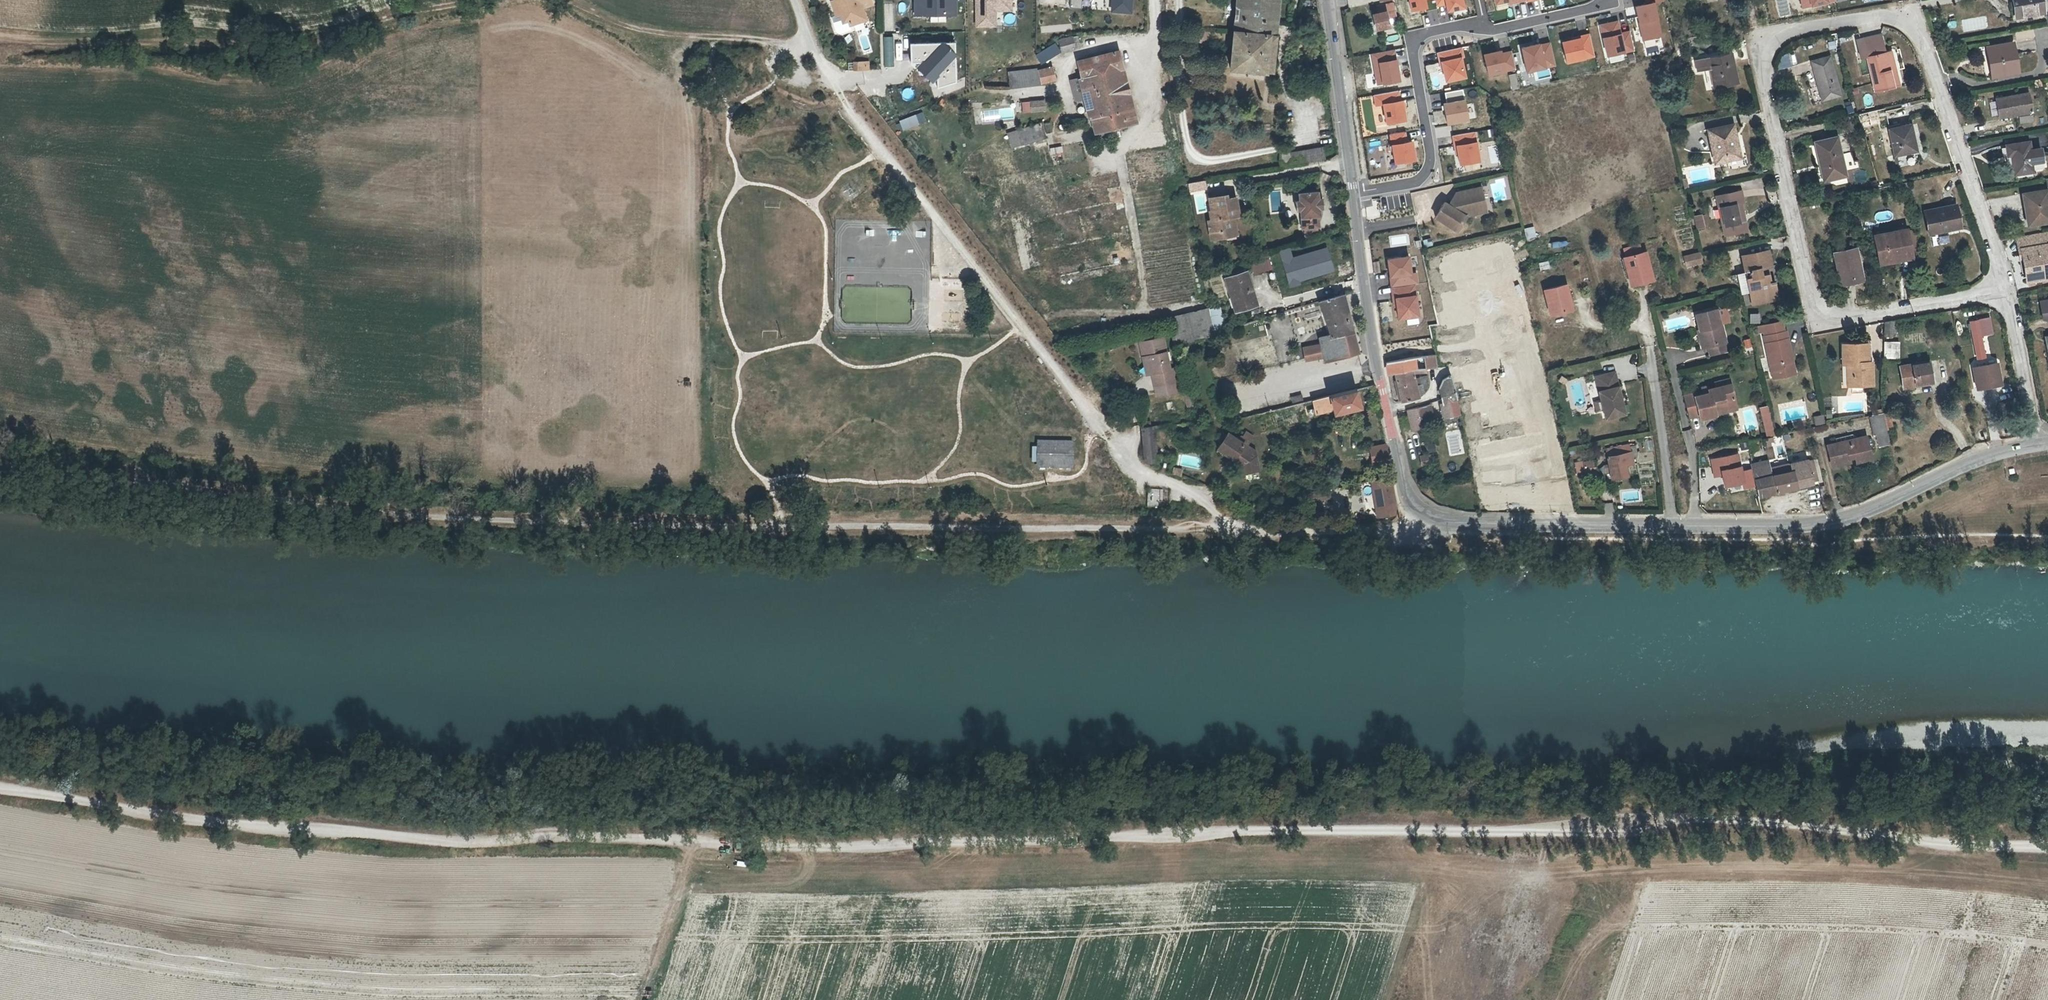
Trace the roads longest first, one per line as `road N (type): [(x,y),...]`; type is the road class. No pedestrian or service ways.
road 1 (track): [(1424,517),(1408,531),(492,521),(0,470)]
road 2 (track): [(2047,844),(1683,816),(713,845)]
road 3 (tertiary): [(2038,445),(1827,523),(1464,524),(1424,517),(1406,493),(1378,364),(1325,0)]
road 4 (residential): [(2004,288),(1914,23),(1898,14),(1872,17),(1779,36),(1764,68),(1814,309),(1848,319)]
road 5 (track): [(0,786),(281,830),(713,845)]
road 6 (unclassified): [(795,0),(835,87),(952,226),(1108,438),(1139,474),(1211,505),(1228,530)]
road 7 (track): [(2047,536),(1810,543),(1408,531)]
road 8 (track): [(473,0),(395,16),(312,47),(0,41)]
road 9 (track): [(807,35),(787,44),(644,31),(560,0)]
road 10 (residential): [(2038,445),(2004,288)]
road 11 (residential): [(1848,319),(2004,288)]

